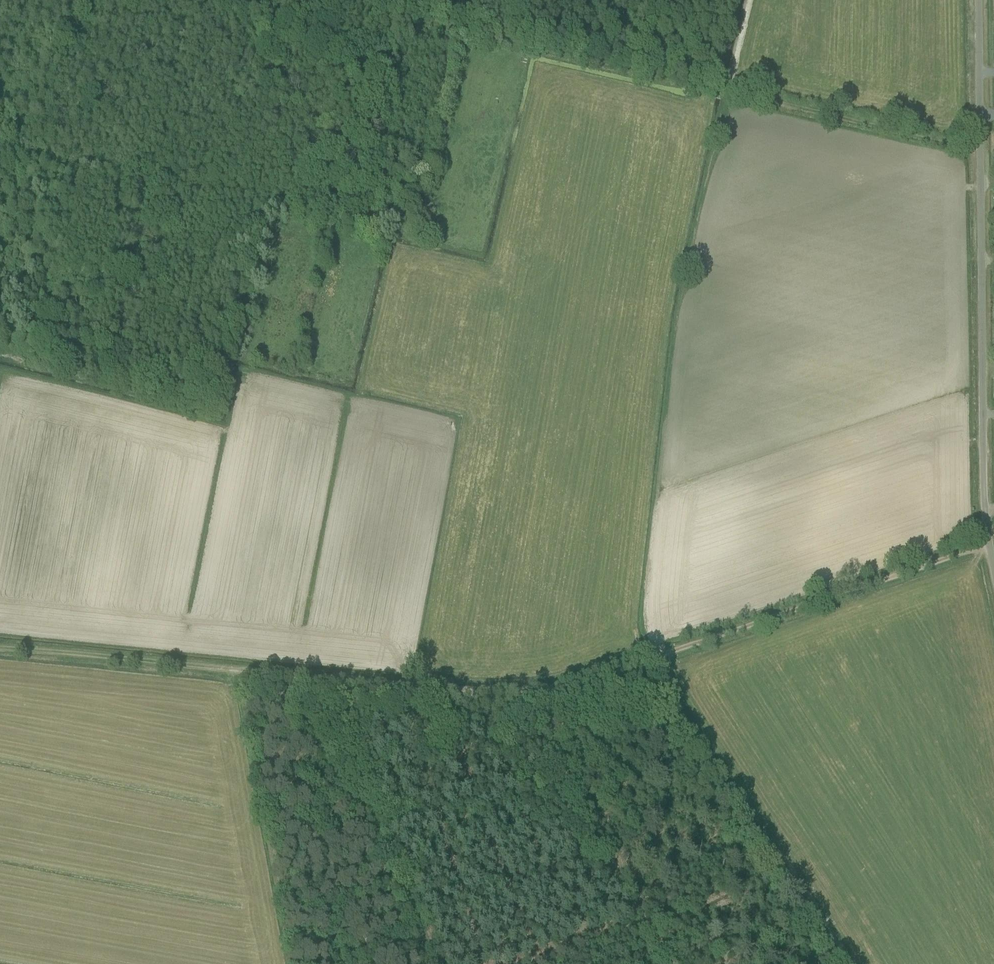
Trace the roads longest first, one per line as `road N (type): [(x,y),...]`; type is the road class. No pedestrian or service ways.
road 1 (track): [(988,543),(530,692),(310,676)]
road 2 (track): [(979,147),(321,0)]
road 3 (unclassified): [(993,573),(984,510),(977,0)]
road 4 (track): [(310,676),(0,645)]
road 5 (track): [(415,159),(460,32)]

